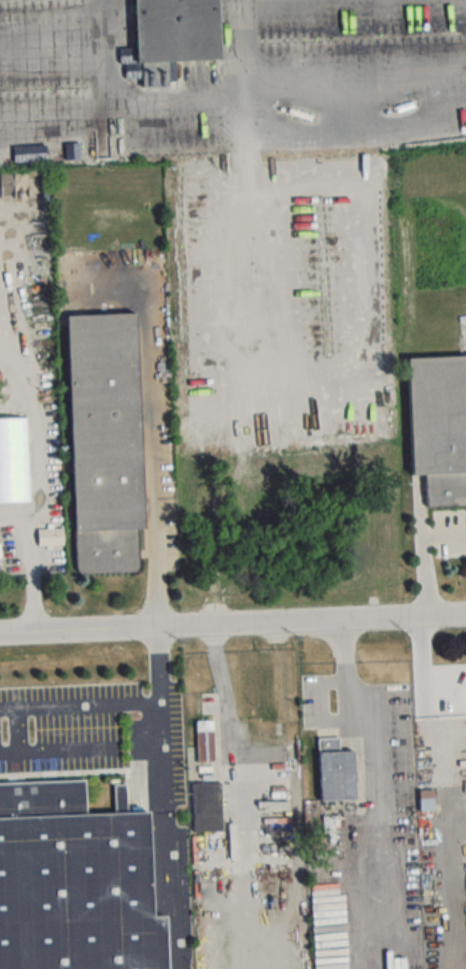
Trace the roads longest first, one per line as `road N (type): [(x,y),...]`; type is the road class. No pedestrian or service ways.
road 1 (residential): [(157,628),(465,615)]
road 2 (residential): [(0,634),(157,628)]

